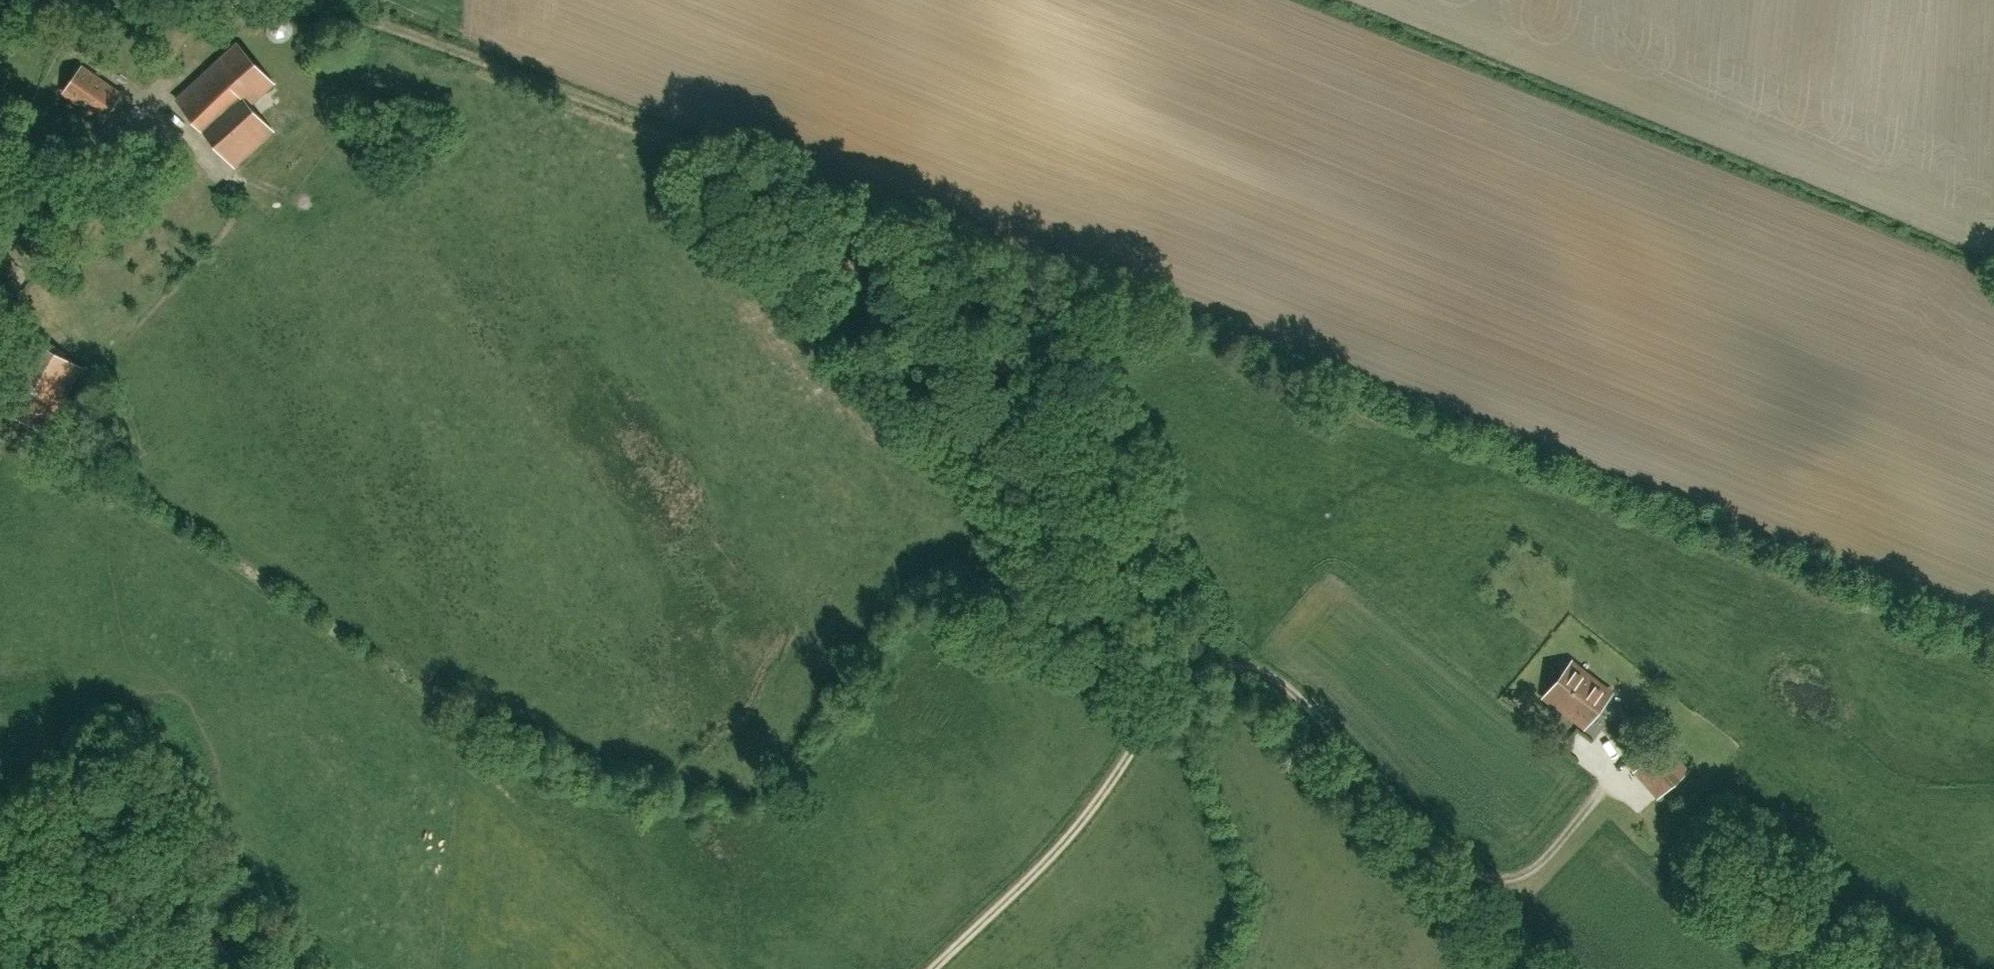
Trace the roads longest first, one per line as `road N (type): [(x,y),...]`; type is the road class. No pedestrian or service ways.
road 1 (track): [(931,968),(1058,850),(1144,733),(1195,672),(1214,661),(1252,660),(1486,887),(1511,886),(1552,850),(1611,776),(1601,756)]

